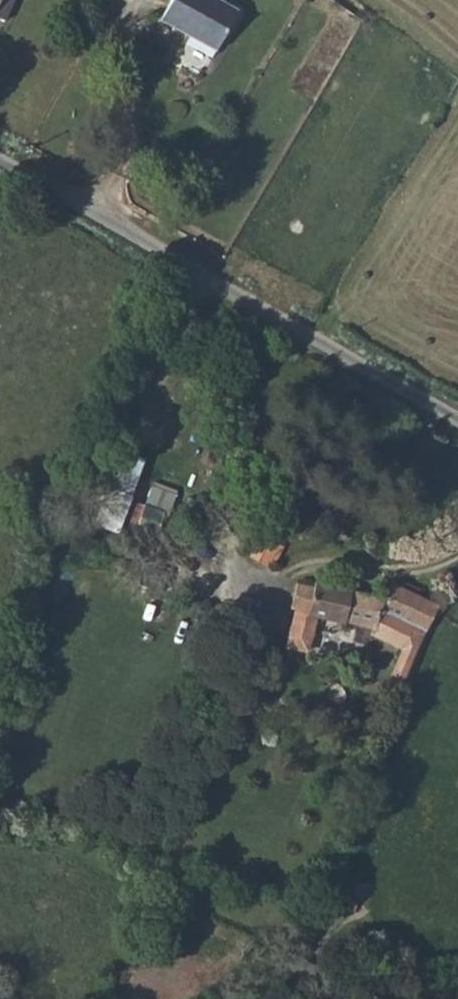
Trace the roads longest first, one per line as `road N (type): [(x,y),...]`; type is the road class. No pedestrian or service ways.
road 1 (unclassified): [(0,160),(192,284),(457,425)]
road 2 (track): [(326,558),(276,528),(234,440),(192,284)]
road 3 (unclassified): [(457,554),(400,569),(326,558)]

